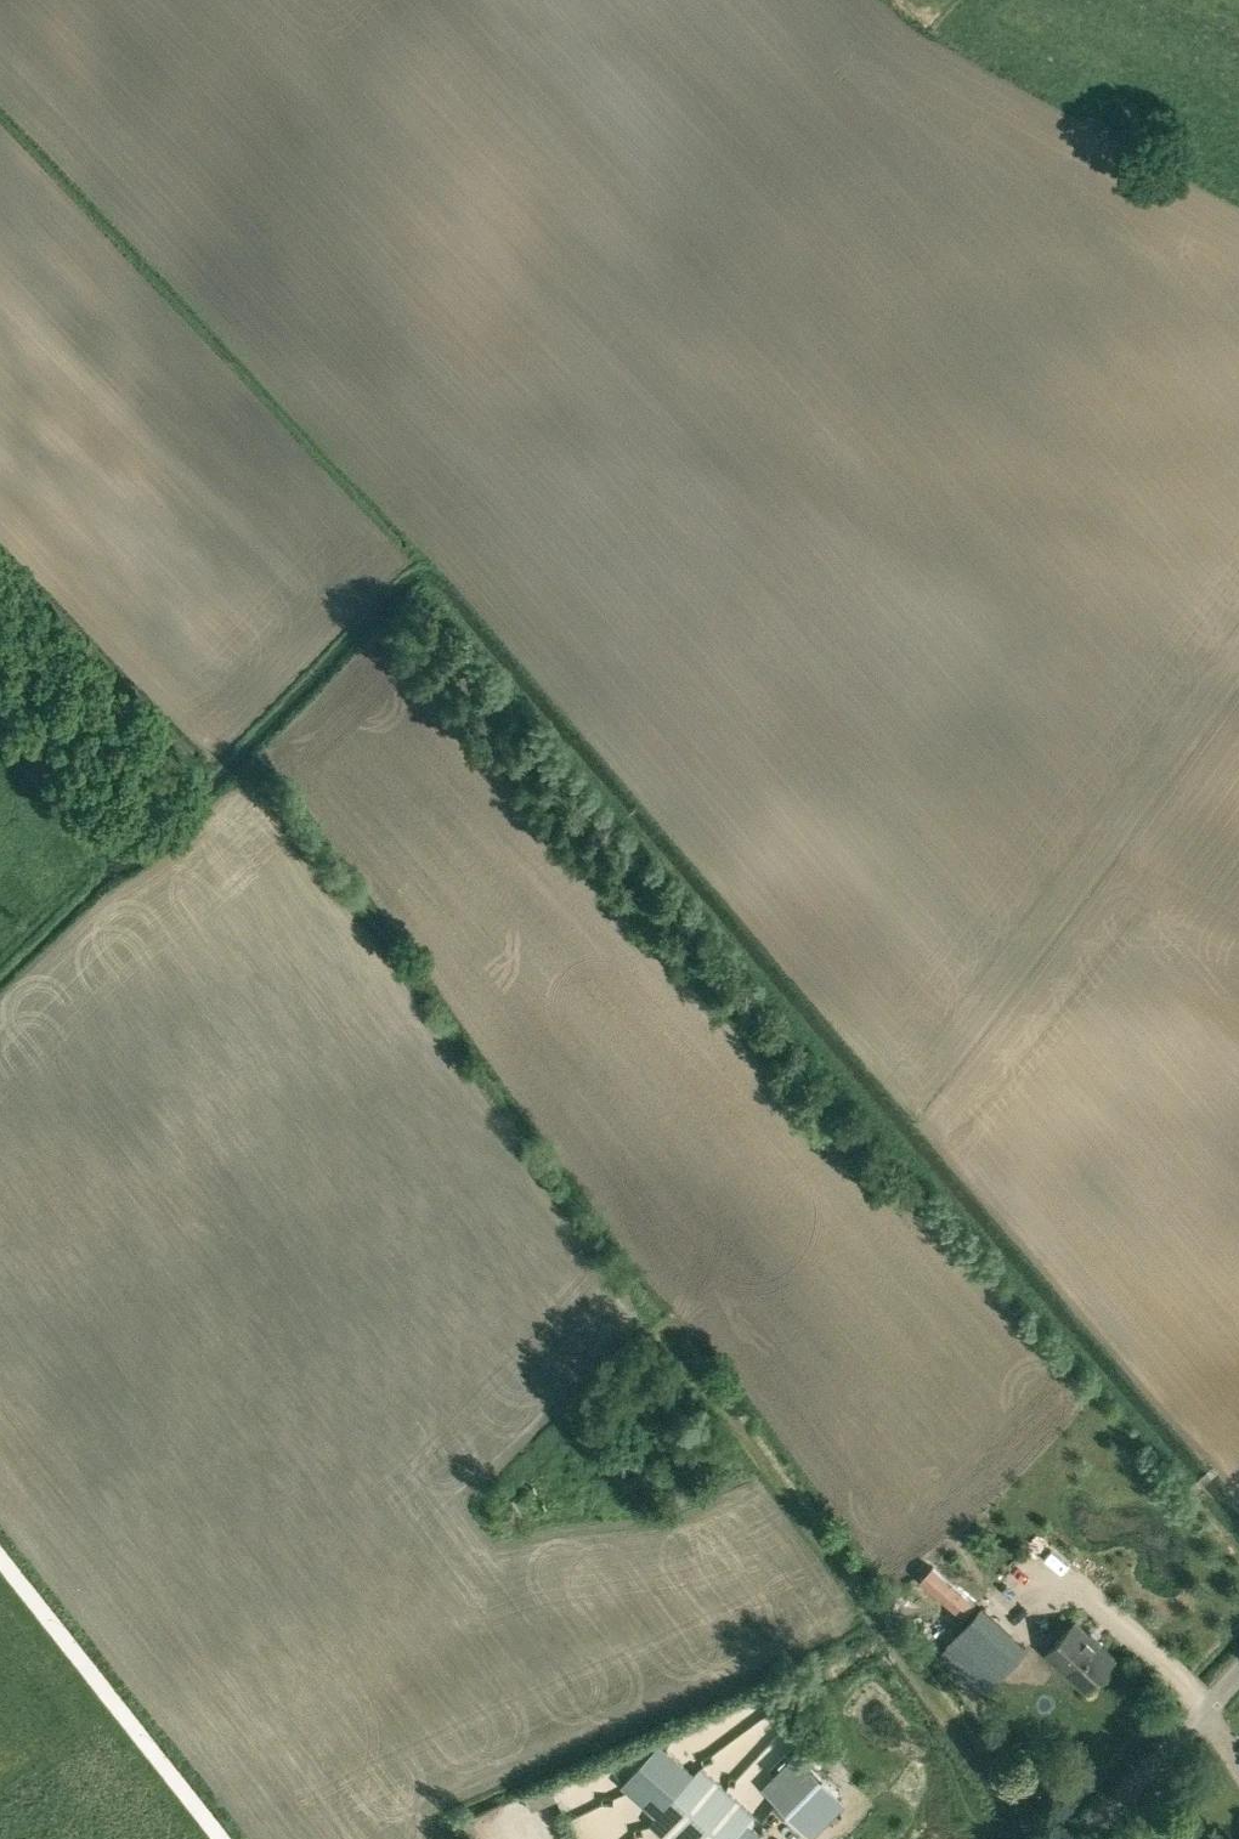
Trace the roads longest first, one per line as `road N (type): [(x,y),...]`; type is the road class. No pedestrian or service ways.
road 1 (unclassified): [(1084,1838),(1238,1672)]

